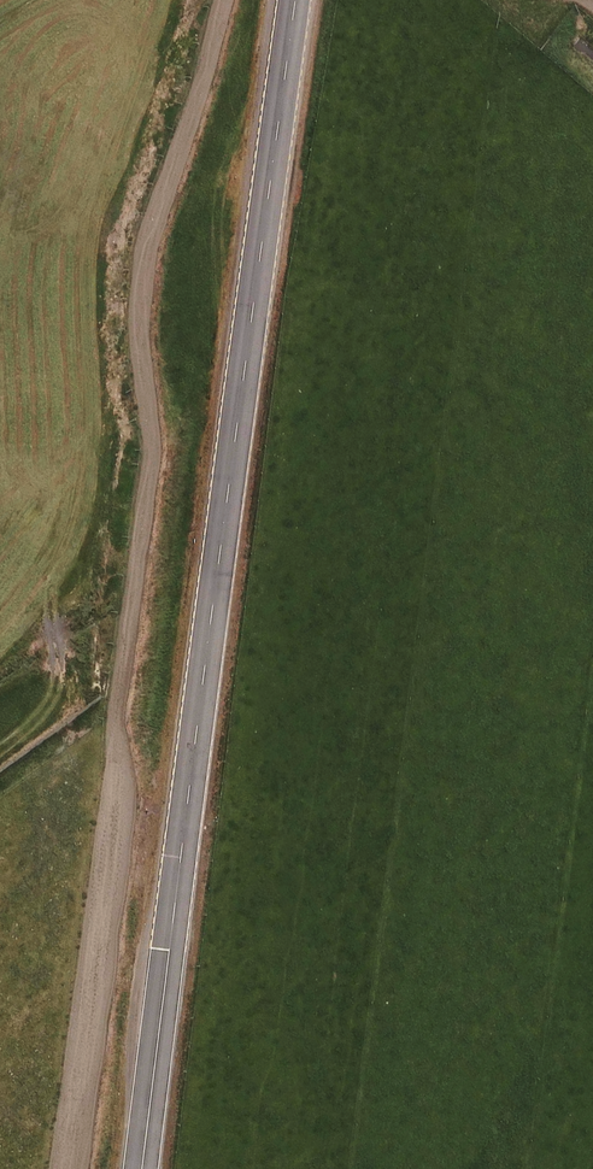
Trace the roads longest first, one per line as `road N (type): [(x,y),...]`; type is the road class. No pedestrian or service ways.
road 1 (track): [(224,0),(142,273),(149,448),(69,1168)]
road 2 (secondary): [(142,1168),(298,0)]

